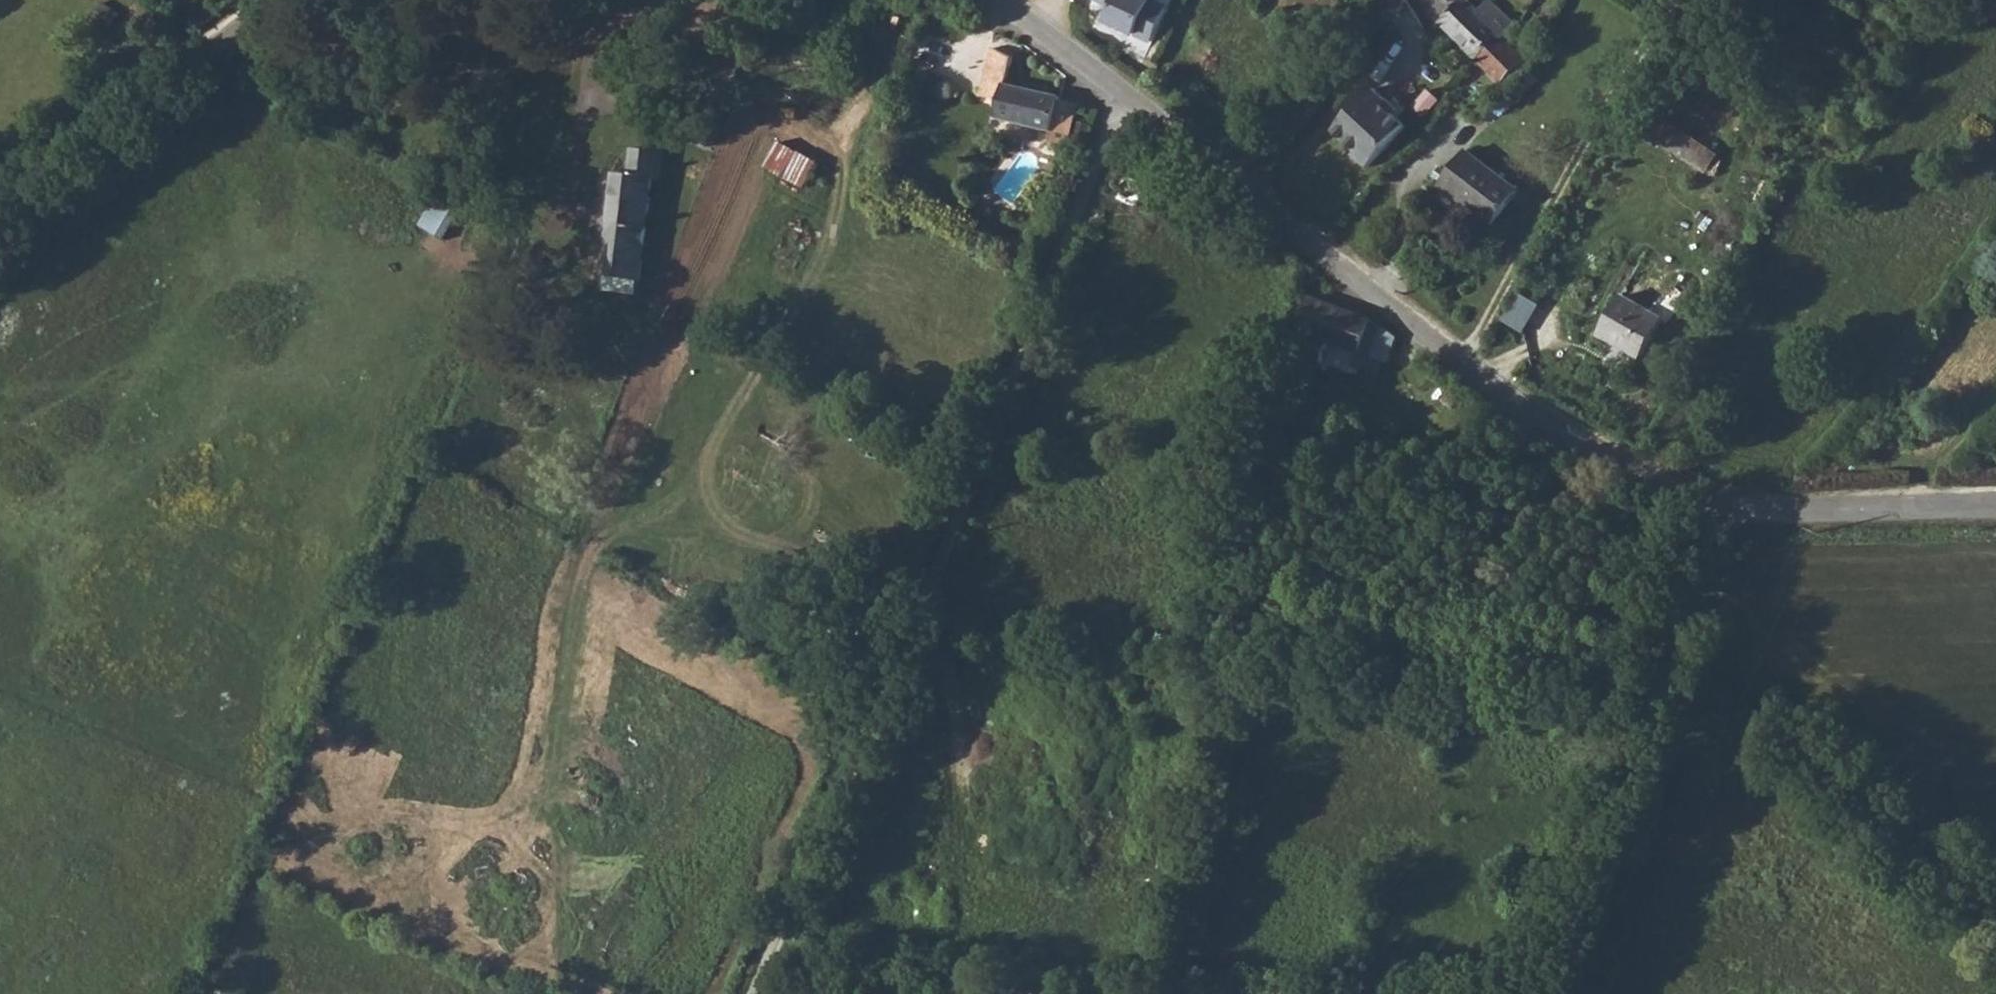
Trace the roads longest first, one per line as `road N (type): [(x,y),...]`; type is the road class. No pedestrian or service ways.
road 1 (track): [(1121,93),(969,501),(755,993)]
road 2 (tertiary): [(1251,201),(1527,416),(1682,495),(1745,511),(1995,509)]
road 3 (tertiary): [(0,203),(149,85),(289,0)]
road 4 (tertiary): [(989,0),(1251,201)]
road 5 (unclassified): [(1402,0),(1251,201)]

